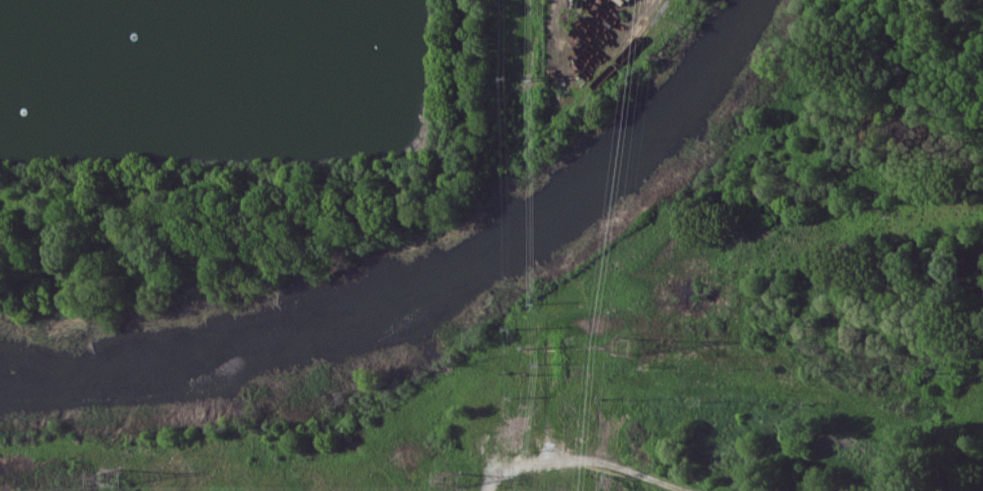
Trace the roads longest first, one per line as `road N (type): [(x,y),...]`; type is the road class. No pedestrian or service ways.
road 1 (track): [(459,0),(458,123),(437,172),(414,185),(0,195)]
road 2 (track): [(687,490),(607,463),(567,459),(499,471),(489,490)]

